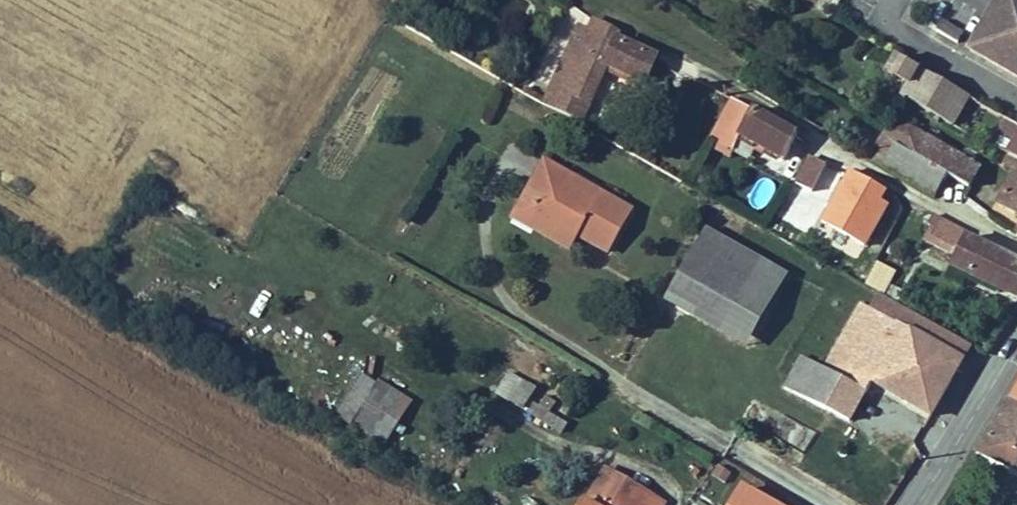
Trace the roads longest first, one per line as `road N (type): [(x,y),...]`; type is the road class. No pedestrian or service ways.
road 1 (residential): [(589,0),(1016,248)]
road 2 (tertiary): [(910,504),(1016,331)]
road 3 (residential): [(1016,100),(881,22),(890,0)]

